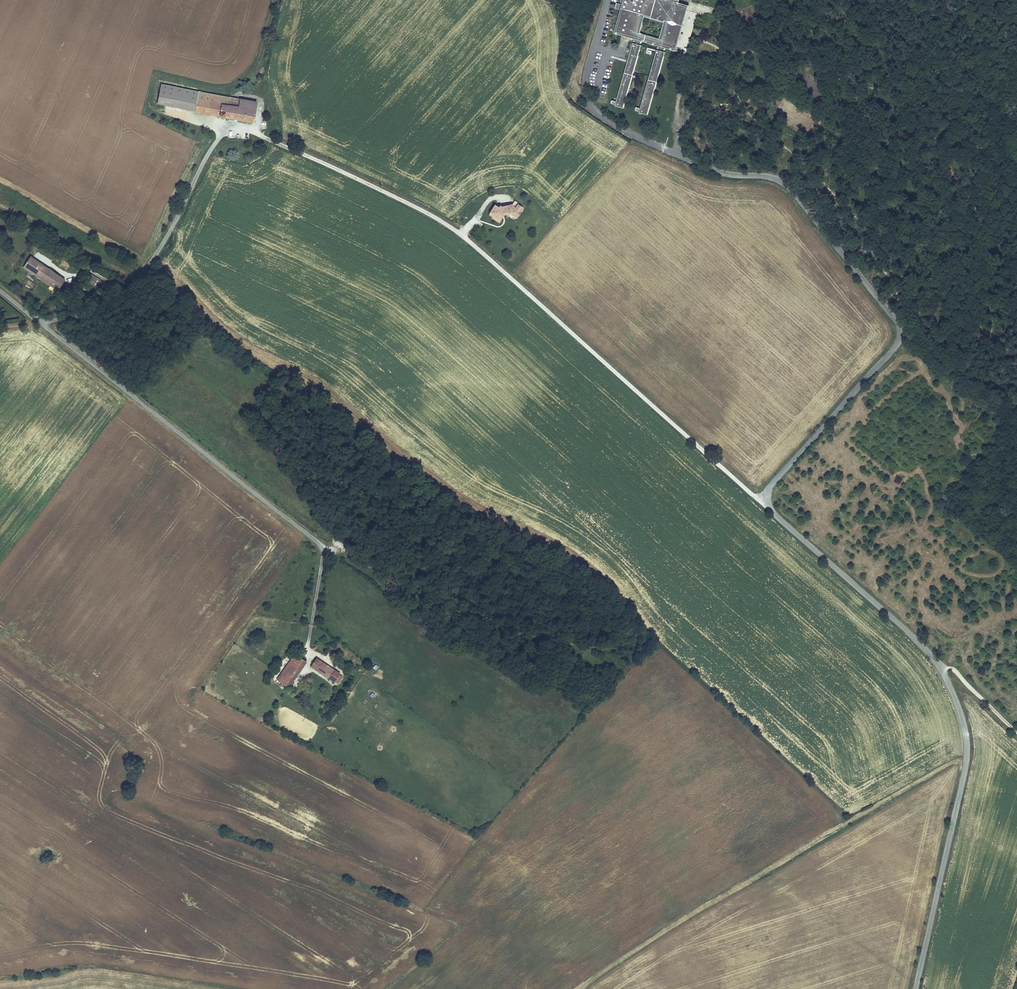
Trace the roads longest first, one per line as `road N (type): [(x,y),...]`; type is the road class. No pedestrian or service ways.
road 1 (unclassified): [(915,988),(966,764),(960,715),(930,655),(766,499),(897,346),(900,324),(788,185),(713,171),(644,141),(593,110),(585,85)]
road 2 (track): [(40,323),(87,313),(125,292),(155,256),(220,136),(245,130),(459,233),(746,490),(766,499)]
road 3 (track): [(967,756),(660,939),(590,988)]
road 4 (residential): [(321,548),(0,291)]

